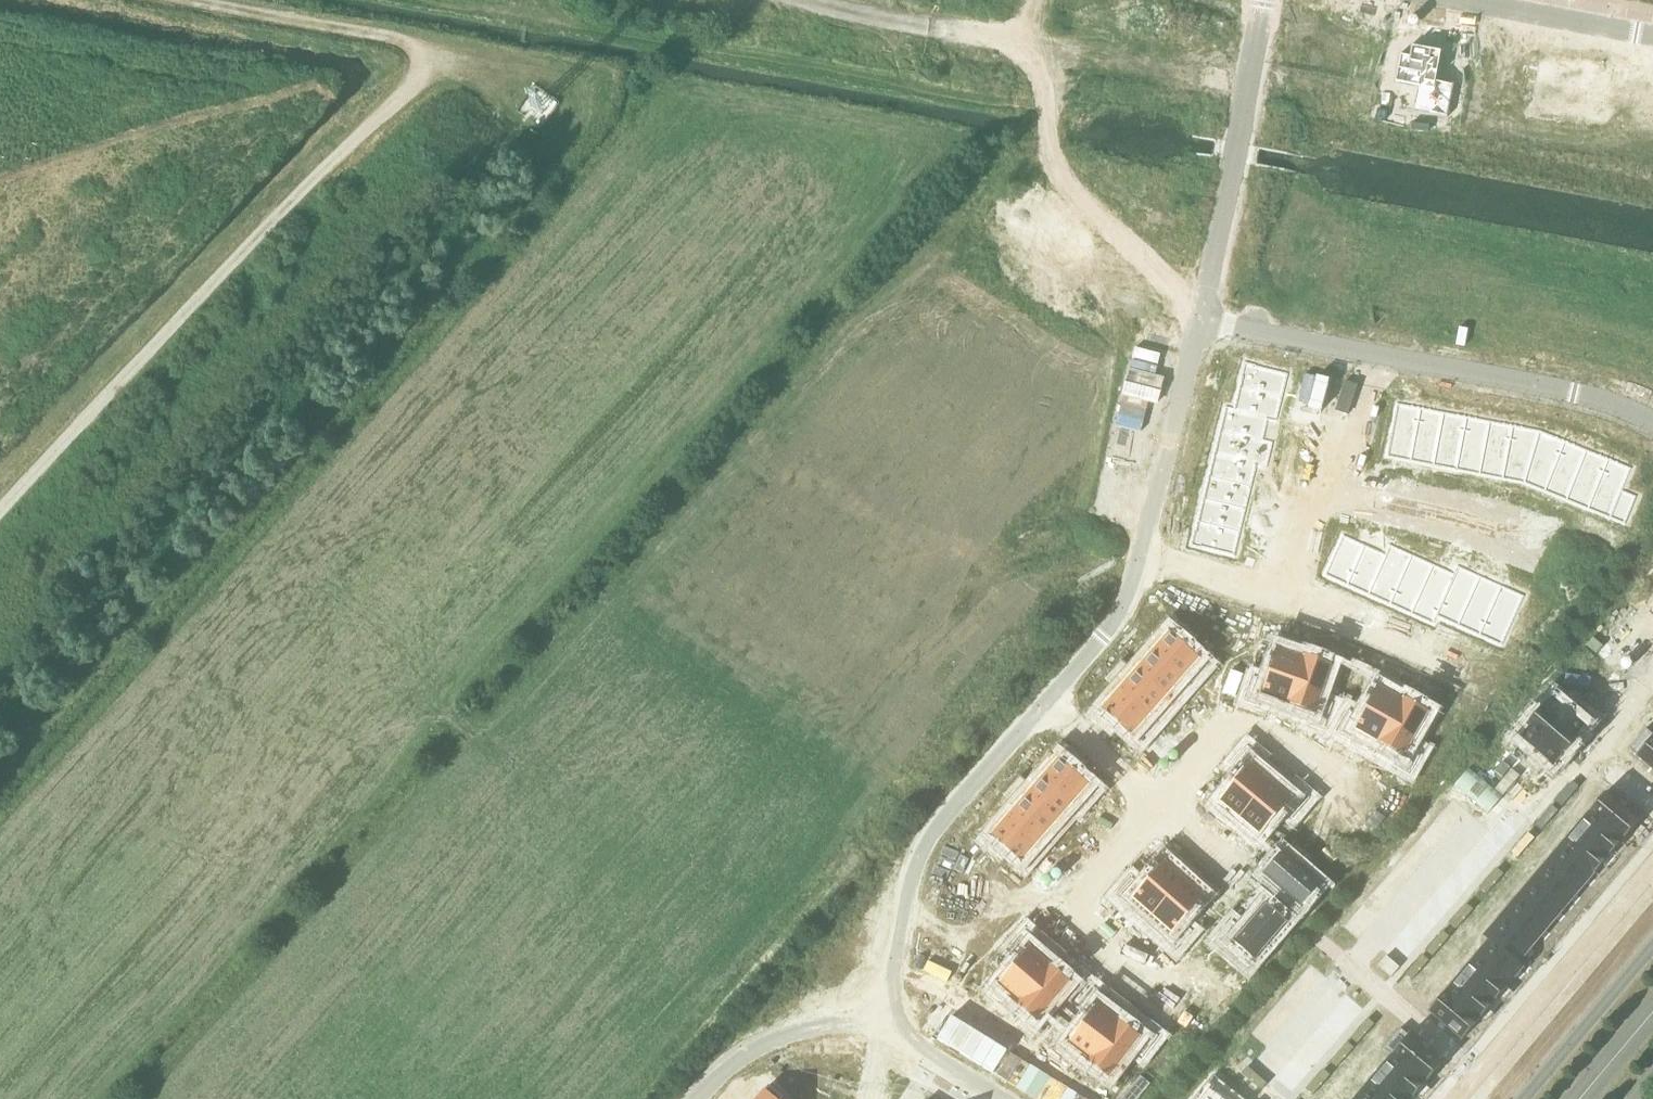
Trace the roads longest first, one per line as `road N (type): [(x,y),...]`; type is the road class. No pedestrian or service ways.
road 1 (track): [(191,0),(409,41),(411,76),(0,514)]
road 2 (residential): [(1204,322),(1591,393),(1652,417)]
road 3 (residential): [(1142,563),(1471,681)]
road 4 (residential): [(1265,0),(1204,322)]
road 5 (residential): [(1044,700),(926,833),(887,972)]
road 6 (residential): [(1652,864),(1459,1098)]
road 7 (residential): [(1044,700),(1253,886)]
road 8 (residential): [(1204,322),(1142,563)]
road 9 (residential): [(1065,1098),(887,972)]
road 10 (secondary): [(1652,945),(1523,1098)]
road 11 (residential): [(859,1012),(783,1033),(695,1098)]
road 12 (residential): [(1473,0),(1652,35)]
road 13 (residential): [(1142,563),(1112,618),(1044,700)]
road 14 (residential): [(859,1012),(999,1098)]

